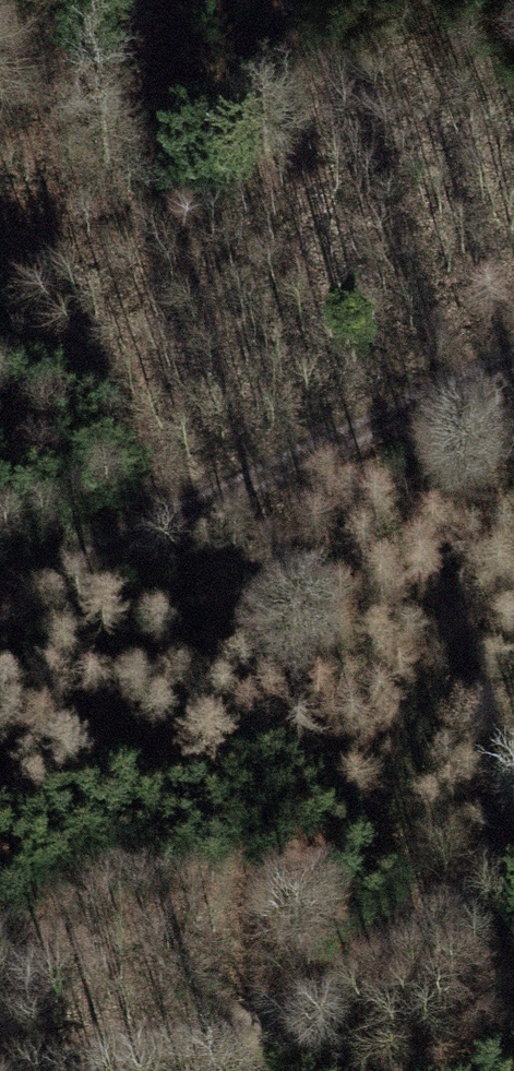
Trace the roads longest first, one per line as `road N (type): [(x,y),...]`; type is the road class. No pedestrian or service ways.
road 1 (track): [(0,604),(513,352)]
road 2 (track): [(513,859),(395,949),(304,997),(35,1070)]
road 3 (track): [(0,225),(198,507)]
road 4 (track): [(513,96),(439,0)]

